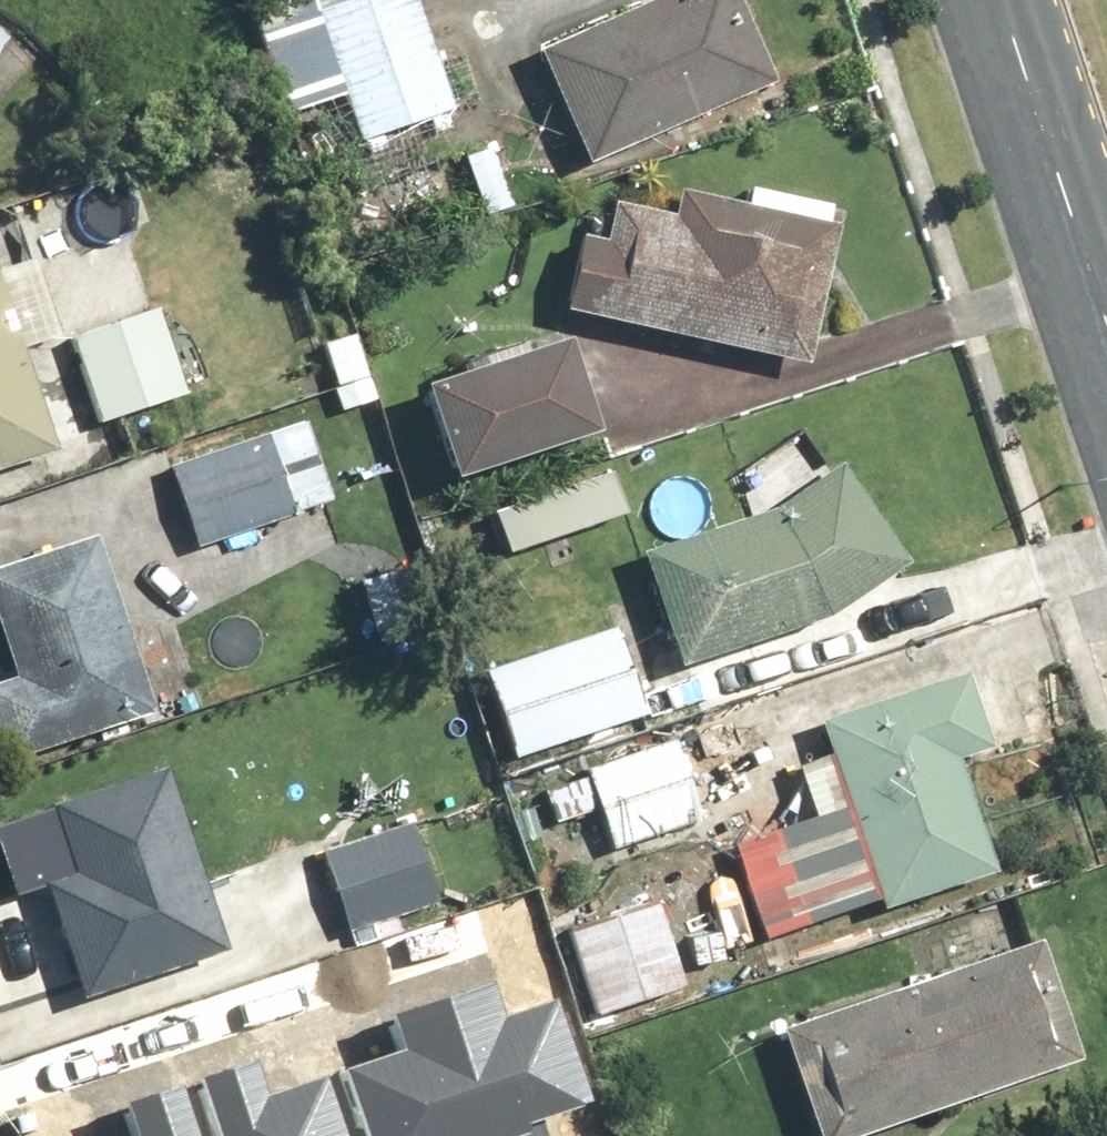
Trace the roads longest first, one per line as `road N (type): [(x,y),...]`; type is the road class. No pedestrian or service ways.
road 1 (secondary): [(1106,324),(1000,0)]

